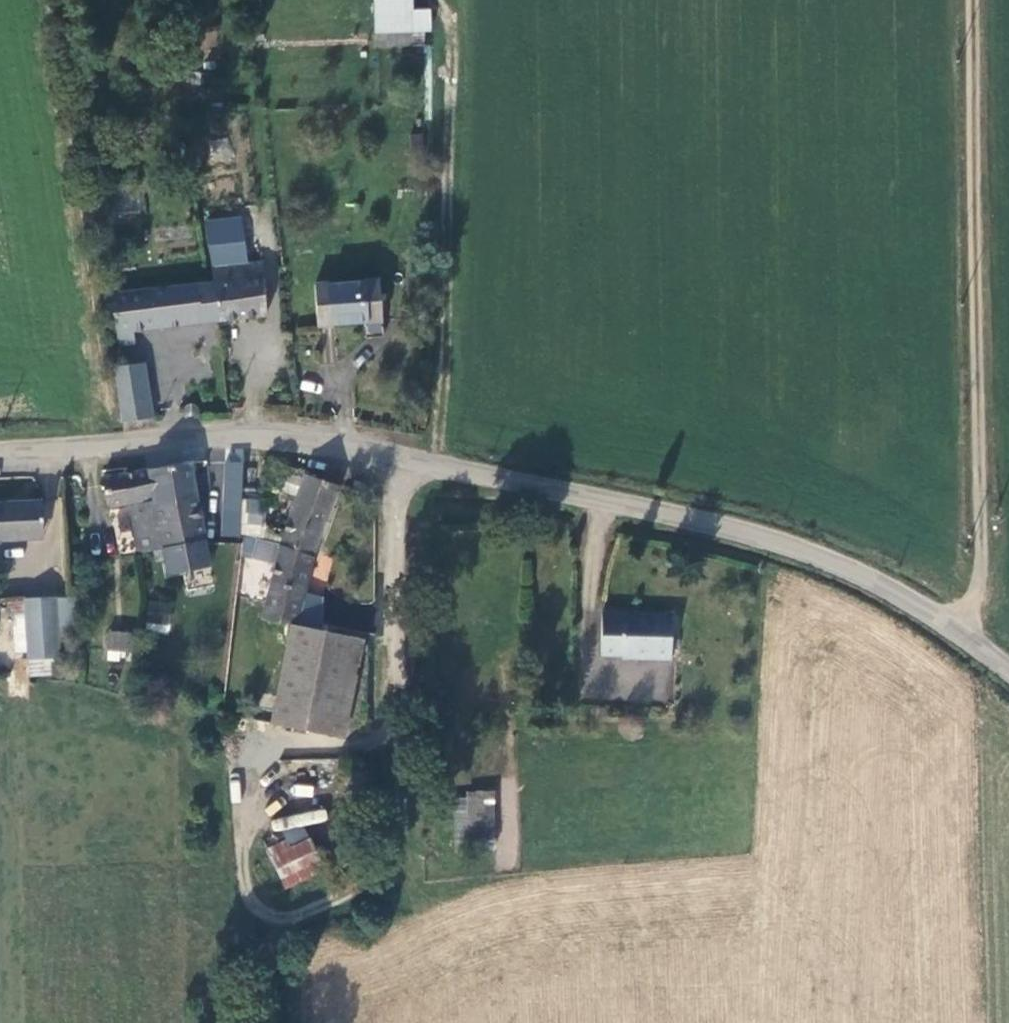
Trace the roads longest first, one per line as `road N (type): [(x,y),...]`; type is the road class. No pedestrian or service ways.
road 1 (unclassified): [(0,450),(321,440),(705,518),(813,554),(902,596),(1008,672)]
road 2 (track): [(983,652),(972,0)]

